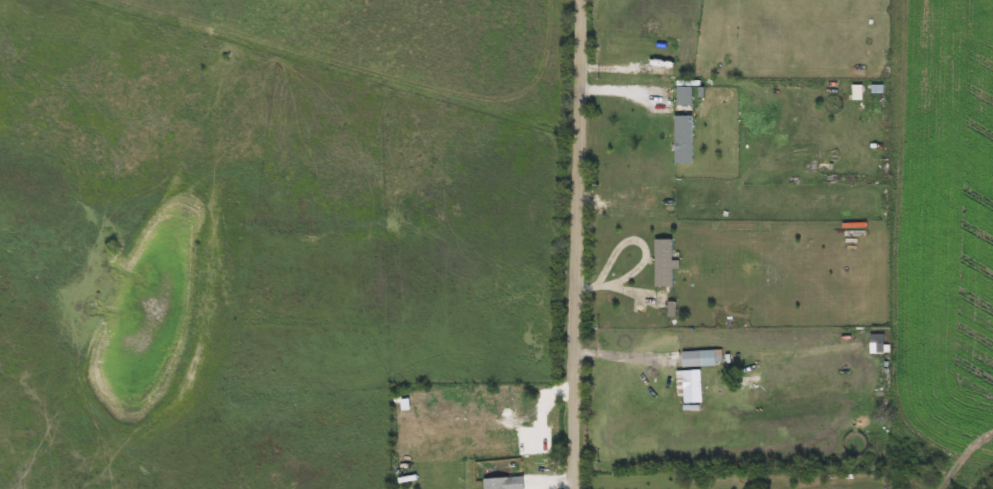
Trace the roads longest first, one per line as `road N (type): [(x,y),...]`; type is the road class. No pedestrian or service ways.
road 1 (residential): [(585,0),(578,488)]

